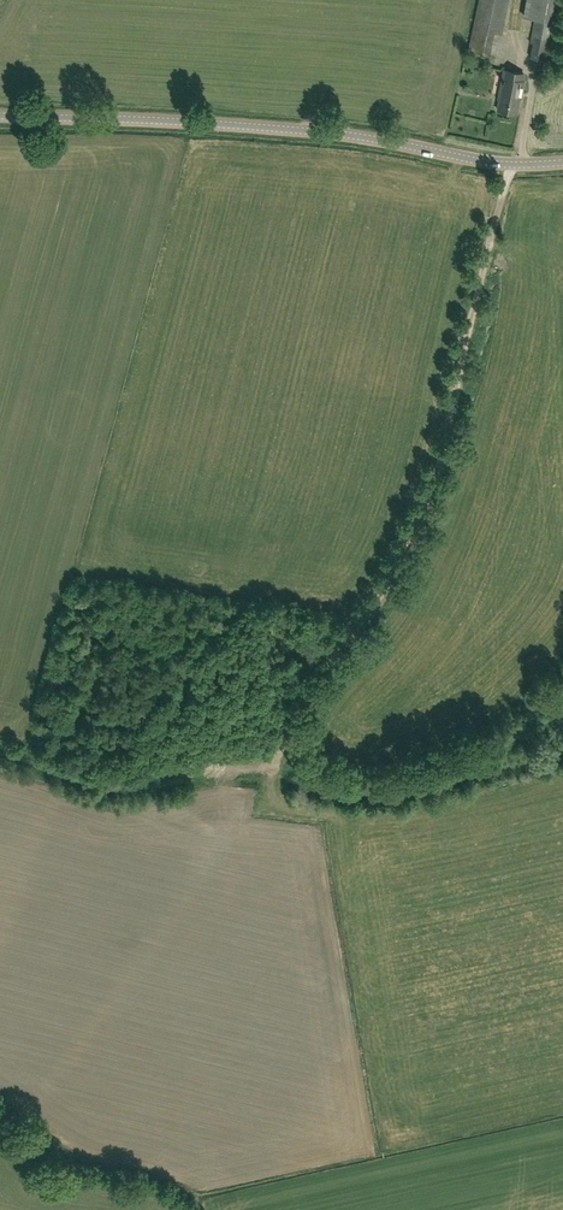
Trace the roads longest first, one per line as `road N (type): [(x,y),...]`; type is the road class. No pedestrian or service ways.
road 1 (track): [(512,165),(418,524),(381,597),(305,685),(278,757)]
road 2 (unclassified): [(0,116),(318,132),(492,163),(562,163)]

